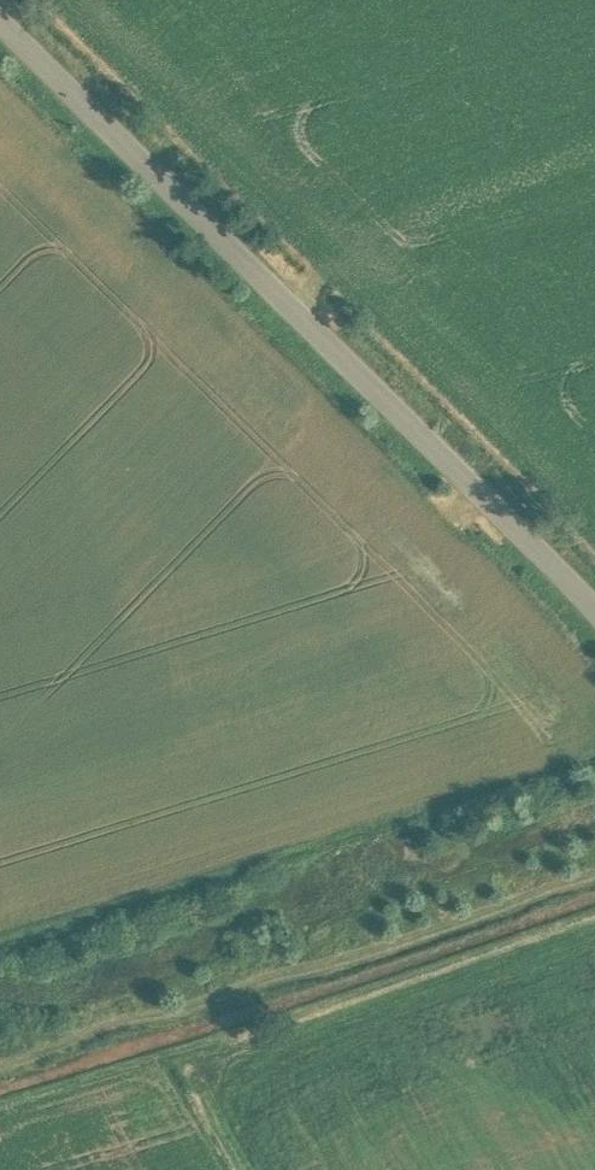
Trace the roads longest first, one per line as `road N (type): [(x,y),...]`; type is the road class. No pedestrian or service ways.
road 1 (unclassified): [(594,610),(0,20)]
road 2 (track): [(594,871),(0,1060)]

